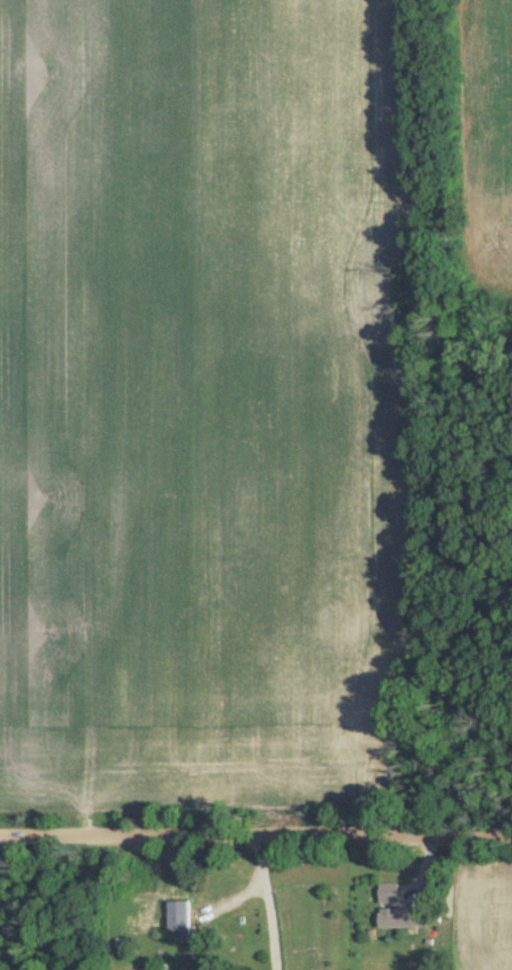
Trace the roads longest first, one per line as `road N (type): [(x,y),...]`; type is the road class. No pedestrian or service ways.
road 1 (residential): [(511,832),(0,834)]
road 2 (residential): [(237,832),(264,861),(276,969)]

